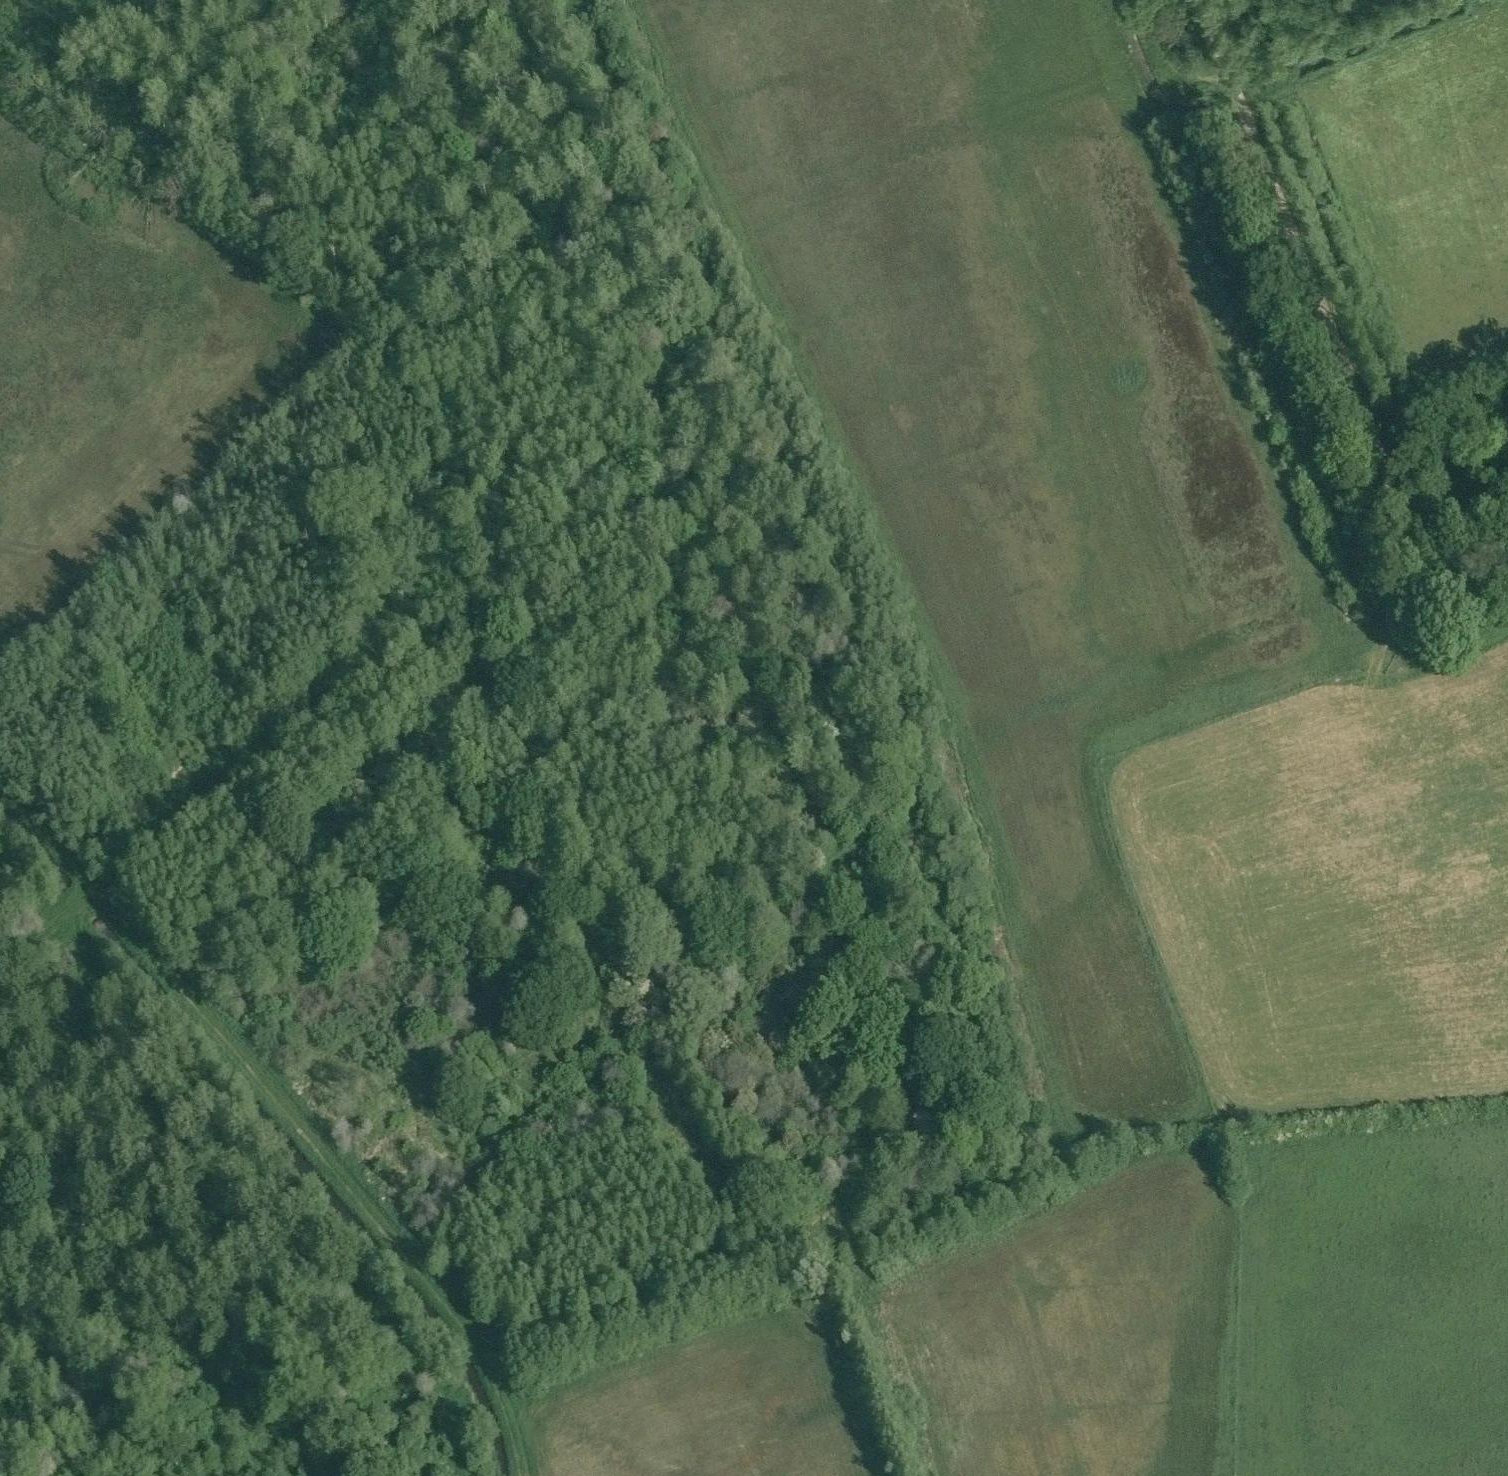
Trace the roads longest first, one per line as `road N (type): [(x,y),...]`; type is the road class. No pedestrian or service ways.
road 1 (track): [(1230,76),(1418,548),(1443,561),(1507,543)]

